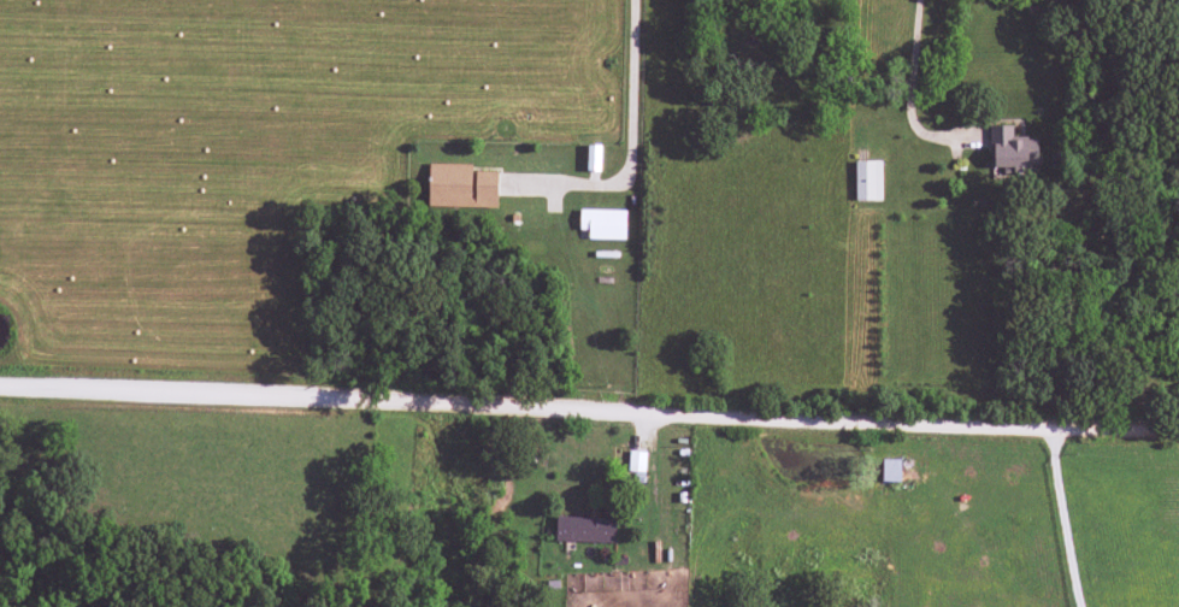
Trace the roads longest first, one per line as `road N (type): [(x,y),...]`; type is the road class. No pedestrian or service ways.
road 1 (residential): [(0,389),(1178,432)]

